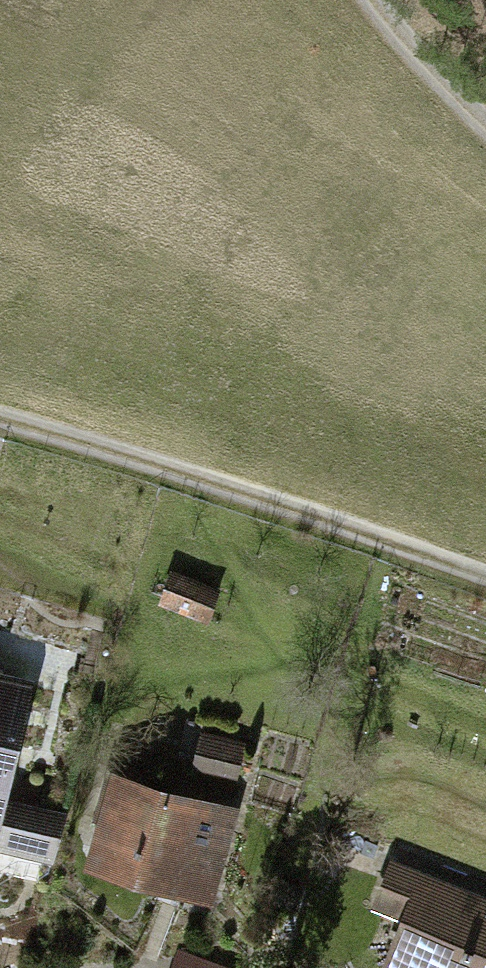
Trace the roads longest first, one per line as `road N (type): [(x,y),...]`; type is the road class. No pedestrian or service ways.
road 1 (track): [(485,577),(207,479),(0,420)]
road 2 (track): [(367,0),(485,126)]

